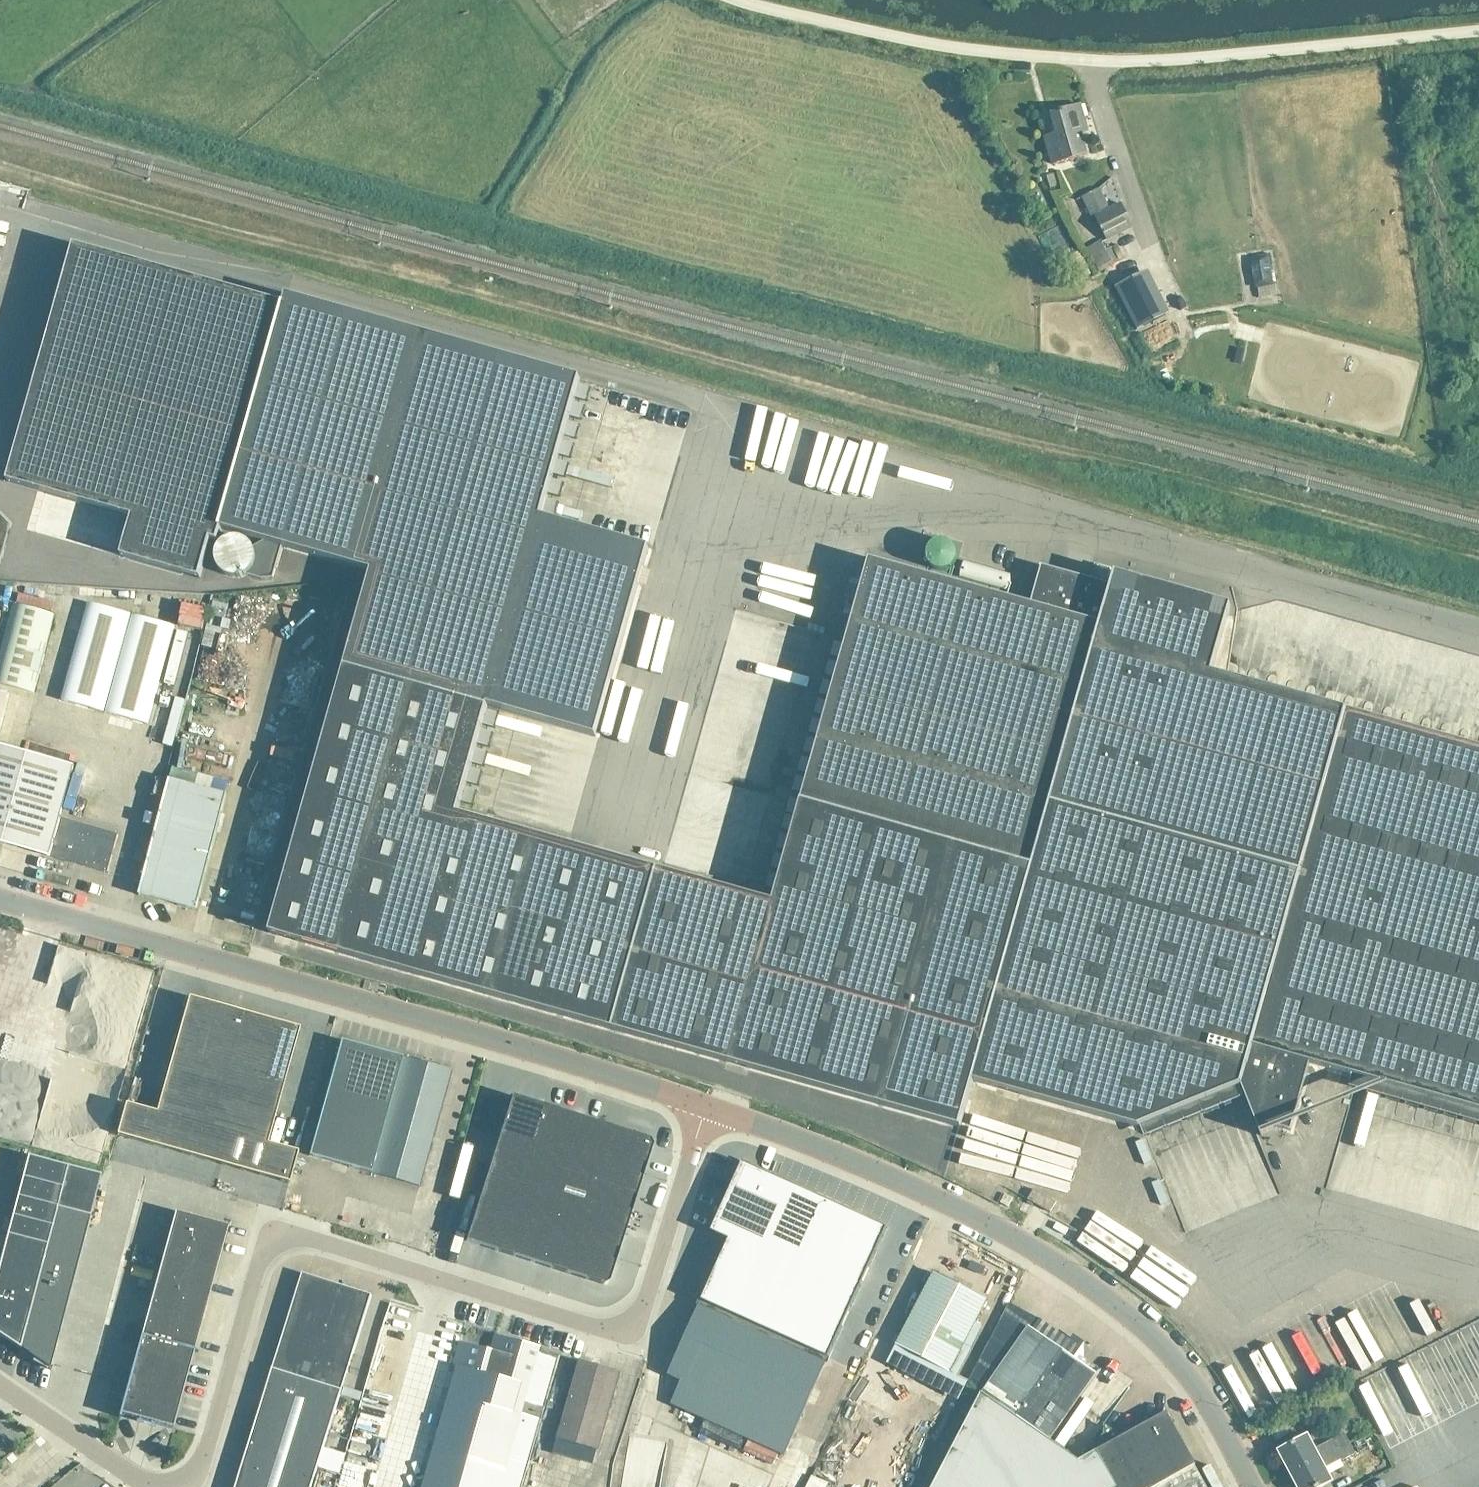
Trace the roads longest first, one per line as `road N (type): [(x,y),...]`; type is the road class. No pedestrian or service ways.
road 1 (unclassified): [(706,1106),(645,1302),(623,1326),(599,1327),(299,1231),(280,1232),(267,1244),(191,1486)]
road 2 (residential): [(742,0),(923,41),(1116,58),(1478,29)]
road 3 (unclassified): [(706,1106),(0,897)]
road 4 (unclassified): [(1252,1486),(1188,1374),(1113,1302),(977,1218),(706,1106)]
road 5 (unclassified): [(149,1486),(0,1386)]

